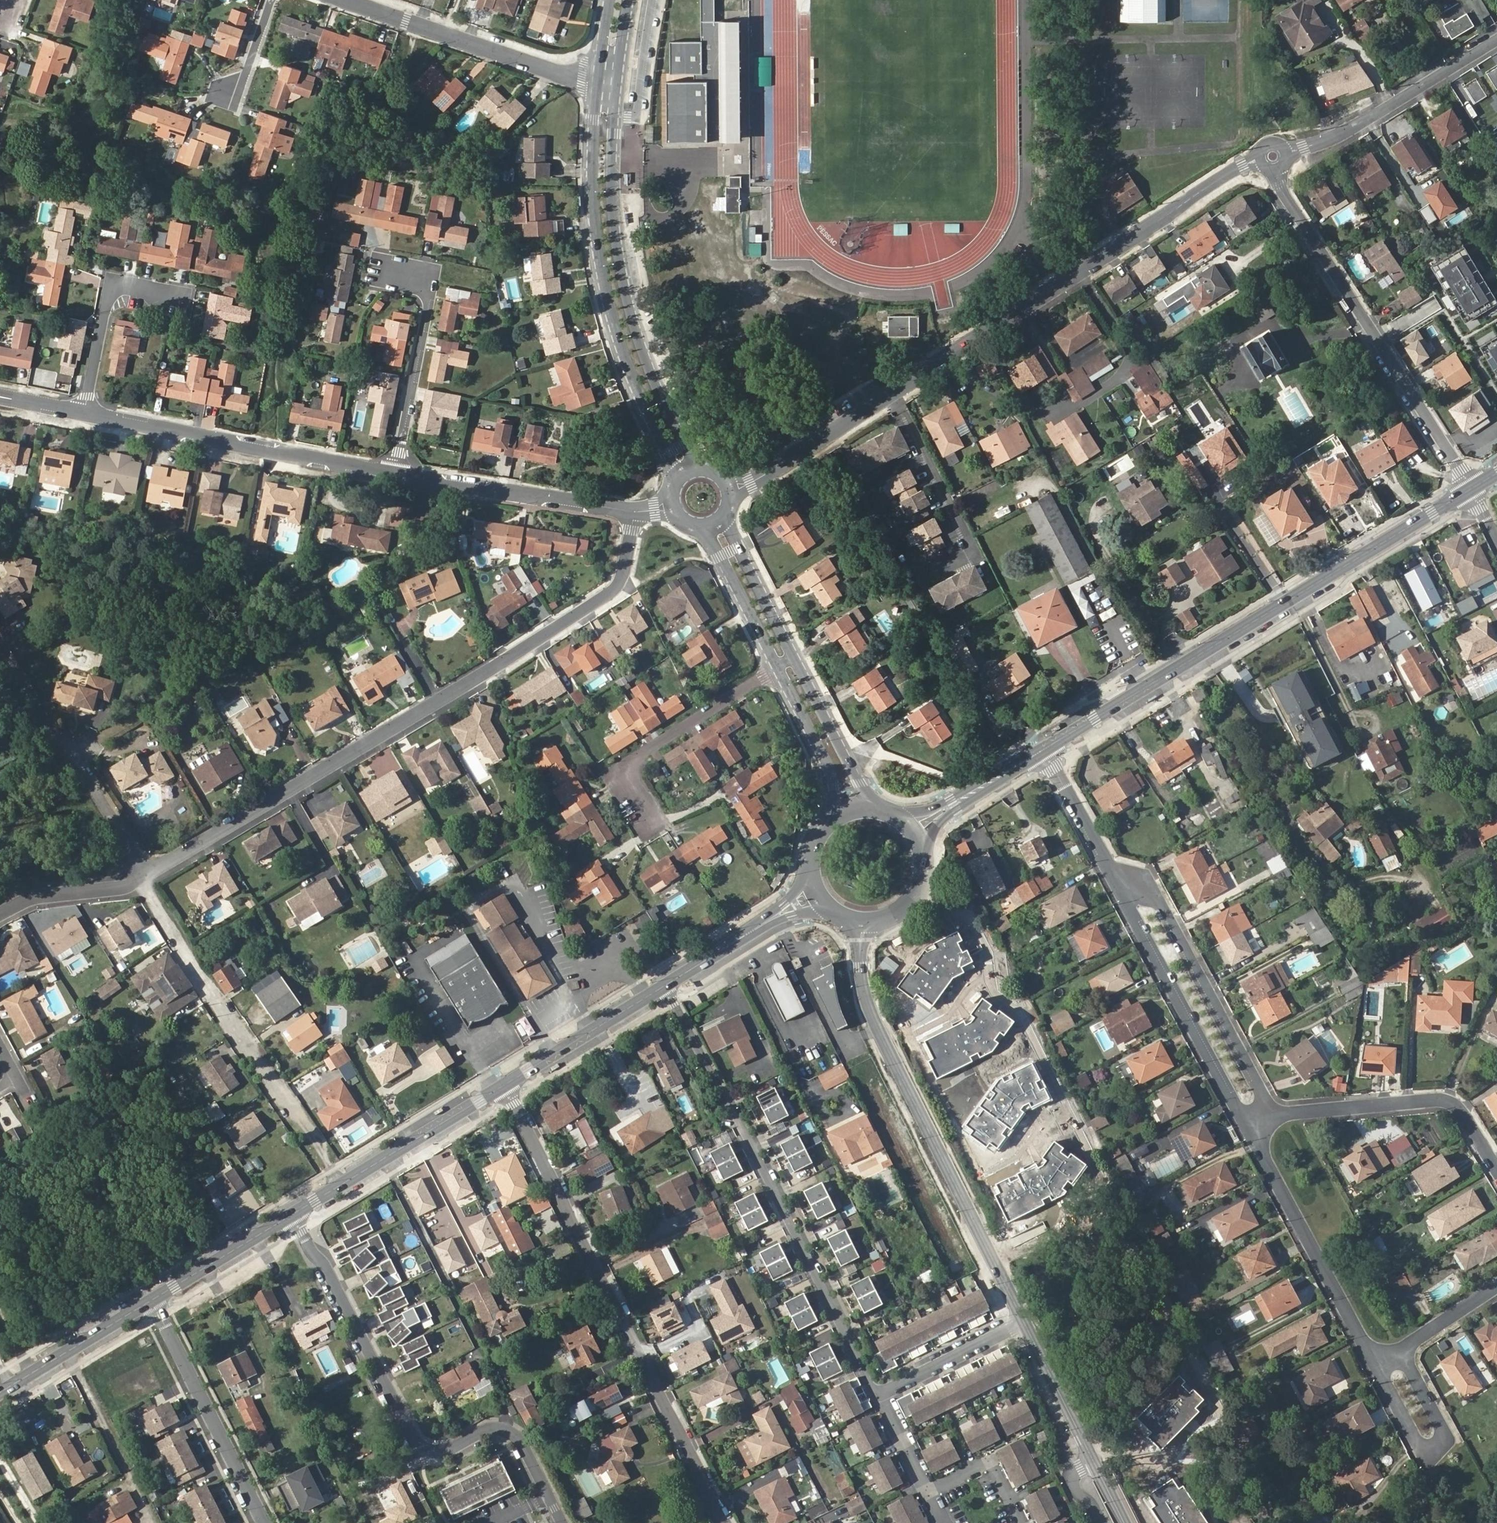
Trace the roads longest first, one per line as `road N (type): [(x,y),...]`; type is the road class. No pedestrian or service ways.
road 1 (residential): [(732,488),(1243,165),(1272,156)]
road 2 (residential): [(149,872),(610,596),(626,572),(637,512)]
road 3 (primary): [(1041,751),(1469,490)]
road 4 (residential): [(726,1522),(509,1084)]
road 5 (residential): [(562,1522),(511,1432),(481,1432),(443,1452),(416,1443),(293,1215)]
road 6 (residential): [(881,1393),(665,986)]
road 7 (tertiary): [(1025,1322),(884,1035),(865,982),(864,920)]
road 8 (tertiary): [(598,82),(593,178),(604,283),(630,369),(681,482)]
road 9 (tertiary): [(705,469),(656,384),(623,279),(612,192),(617,86)]
road 10 (residential): [(1469,490),(1283,193),(1272,156)]
road 11 (residential): [(89,414),(399,476)]
road 12 (residential): [(1272,1114),(1150,888),(1113,880)]
road 13 (residential): [(1113,880),(1247,1127)]
road 14 (residential): [(1247,1127),(1374,1364)]
road 15 (residential): [(598,82),(344,0)]
road 16 (residential): [(1496,1170),(1446,1102),(1272,1114)]
road 17 (residential): [(1272,156),(1345,133),(1496,40)]
road 18 (primary): [(509,1084),(293,1215)]
road 19 (residential): [(152,1300),(264,1522)]
road 20 (residential): [(399,476),(637,512)]
road 21 (residential): [(399,476),(434,284),(393,275)]
road 22 (residential): [(778,666),(617,770),(639,806)]
road 23 (residential): [(1374,1364),(1419,1447),(1440,1448),(1445,1434),(1401,1352)]
road 24 (primary): [(665,986),(509,1084)]
road 25 (primary): [(822,894),(665,986)]
road 26 (residential): [(89,414),(113,288),(164,298)]
road 27 (primary): [(152,1300),(0,1393)]
road 28 (tertiary): [(880,810),(795,657)]
road 29 (tertiary): [(778,666),(835,772),(840,817)]
road 30 (primary): [(293,1215),(152,1300)]
road 31 (residential): [(1025,1322),(881,1393)]
road 32 (tertiary): [(703,526),(778,666)]
road 33 (residential): [(0,916),(33,899),(124,887),(149,872)]
road 34 (tertiary): [(795,657),(729,514)]
road 35 (tertiary): [(1096,1462),(1025,1322)]
road 36 (primary): [(913,829),(1041,751)]
road 37 (residential): [(1041,751),(1113,880)]
road 38 (residential): [(149,872),(70,755)]
road 39 (primary): [(864,920),(895,915),(921,890),(926,854),(913,829)]

